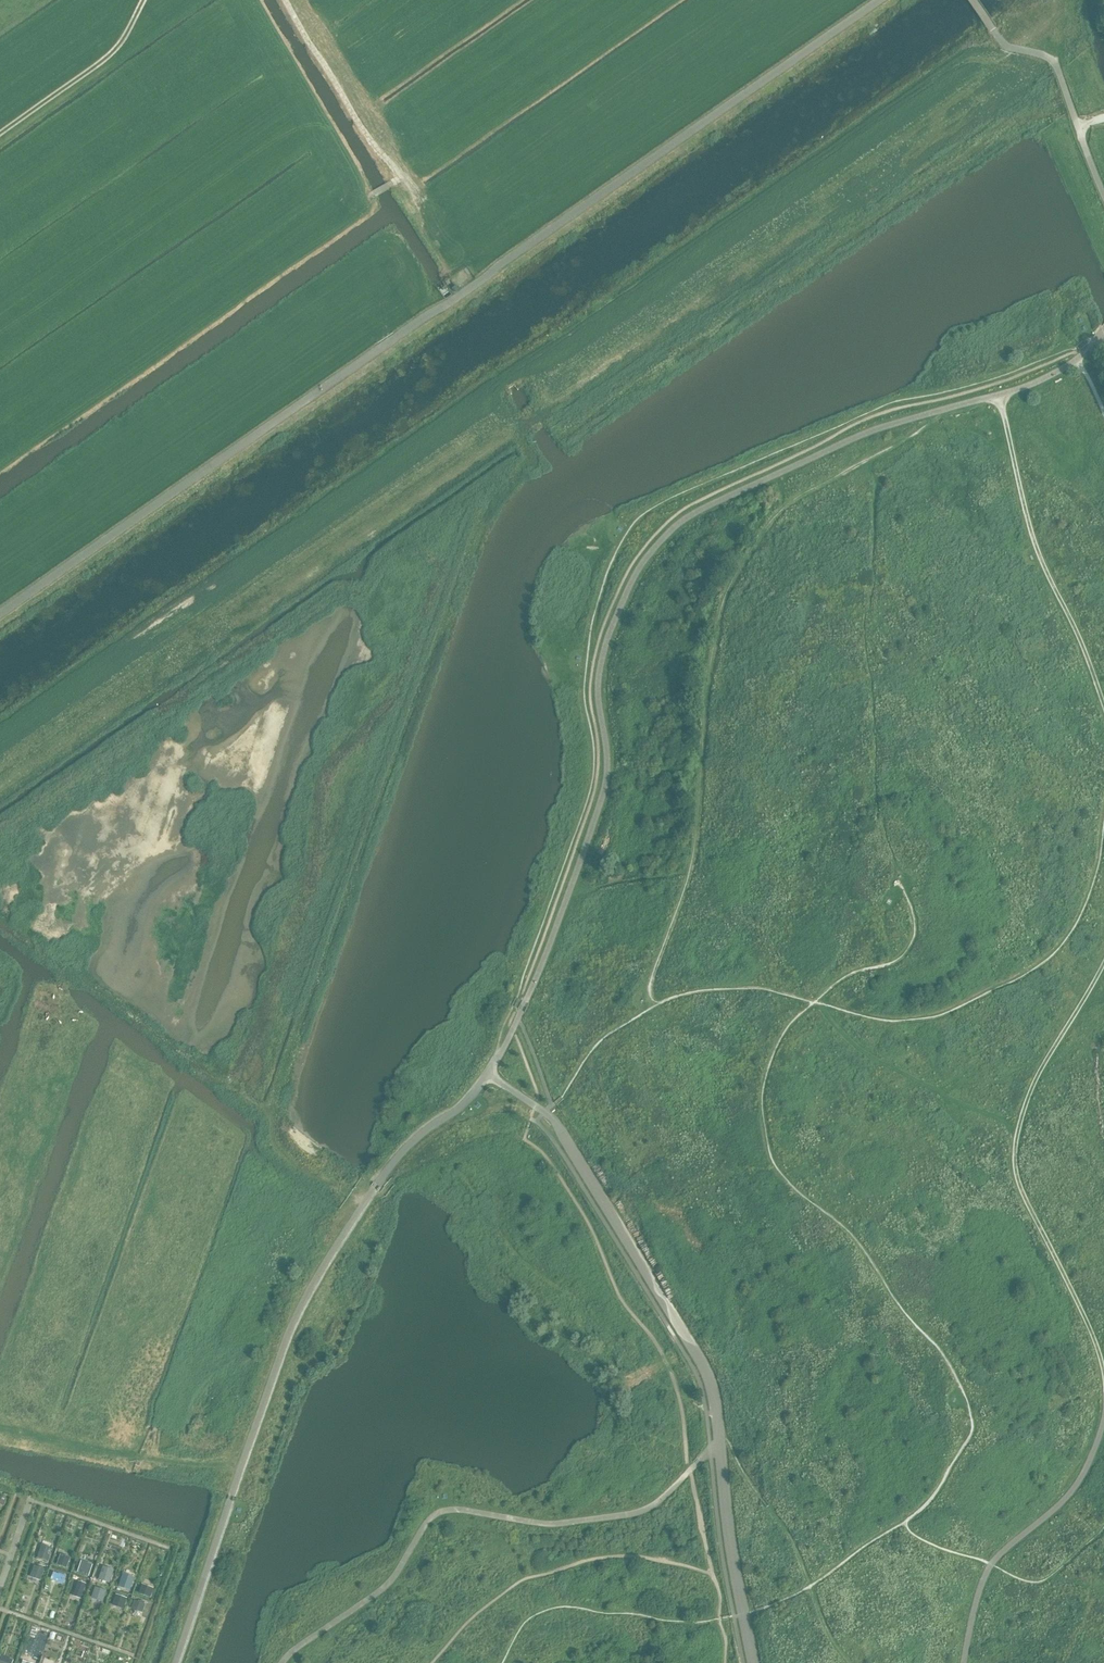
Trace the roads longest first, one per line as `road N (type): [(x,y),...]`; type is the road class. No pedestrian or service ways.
road 1 (track): [(1103,963),(1037,1076),(1013,1156),(1022,1195),(1095,1339),(1103,1379)]
road 2 (track): [(1103,703),(1036,551),(1000,395)]
road 3 (track): [(285,0),(400,179),(359,202)]
road 4 (track): [(0,136),(108,59),(144,0)]
road 5 (track): [(258,1105),(271,1113),(288,1159),(365,1202)]
road 6 (track): [(691,868),(570,890)]

